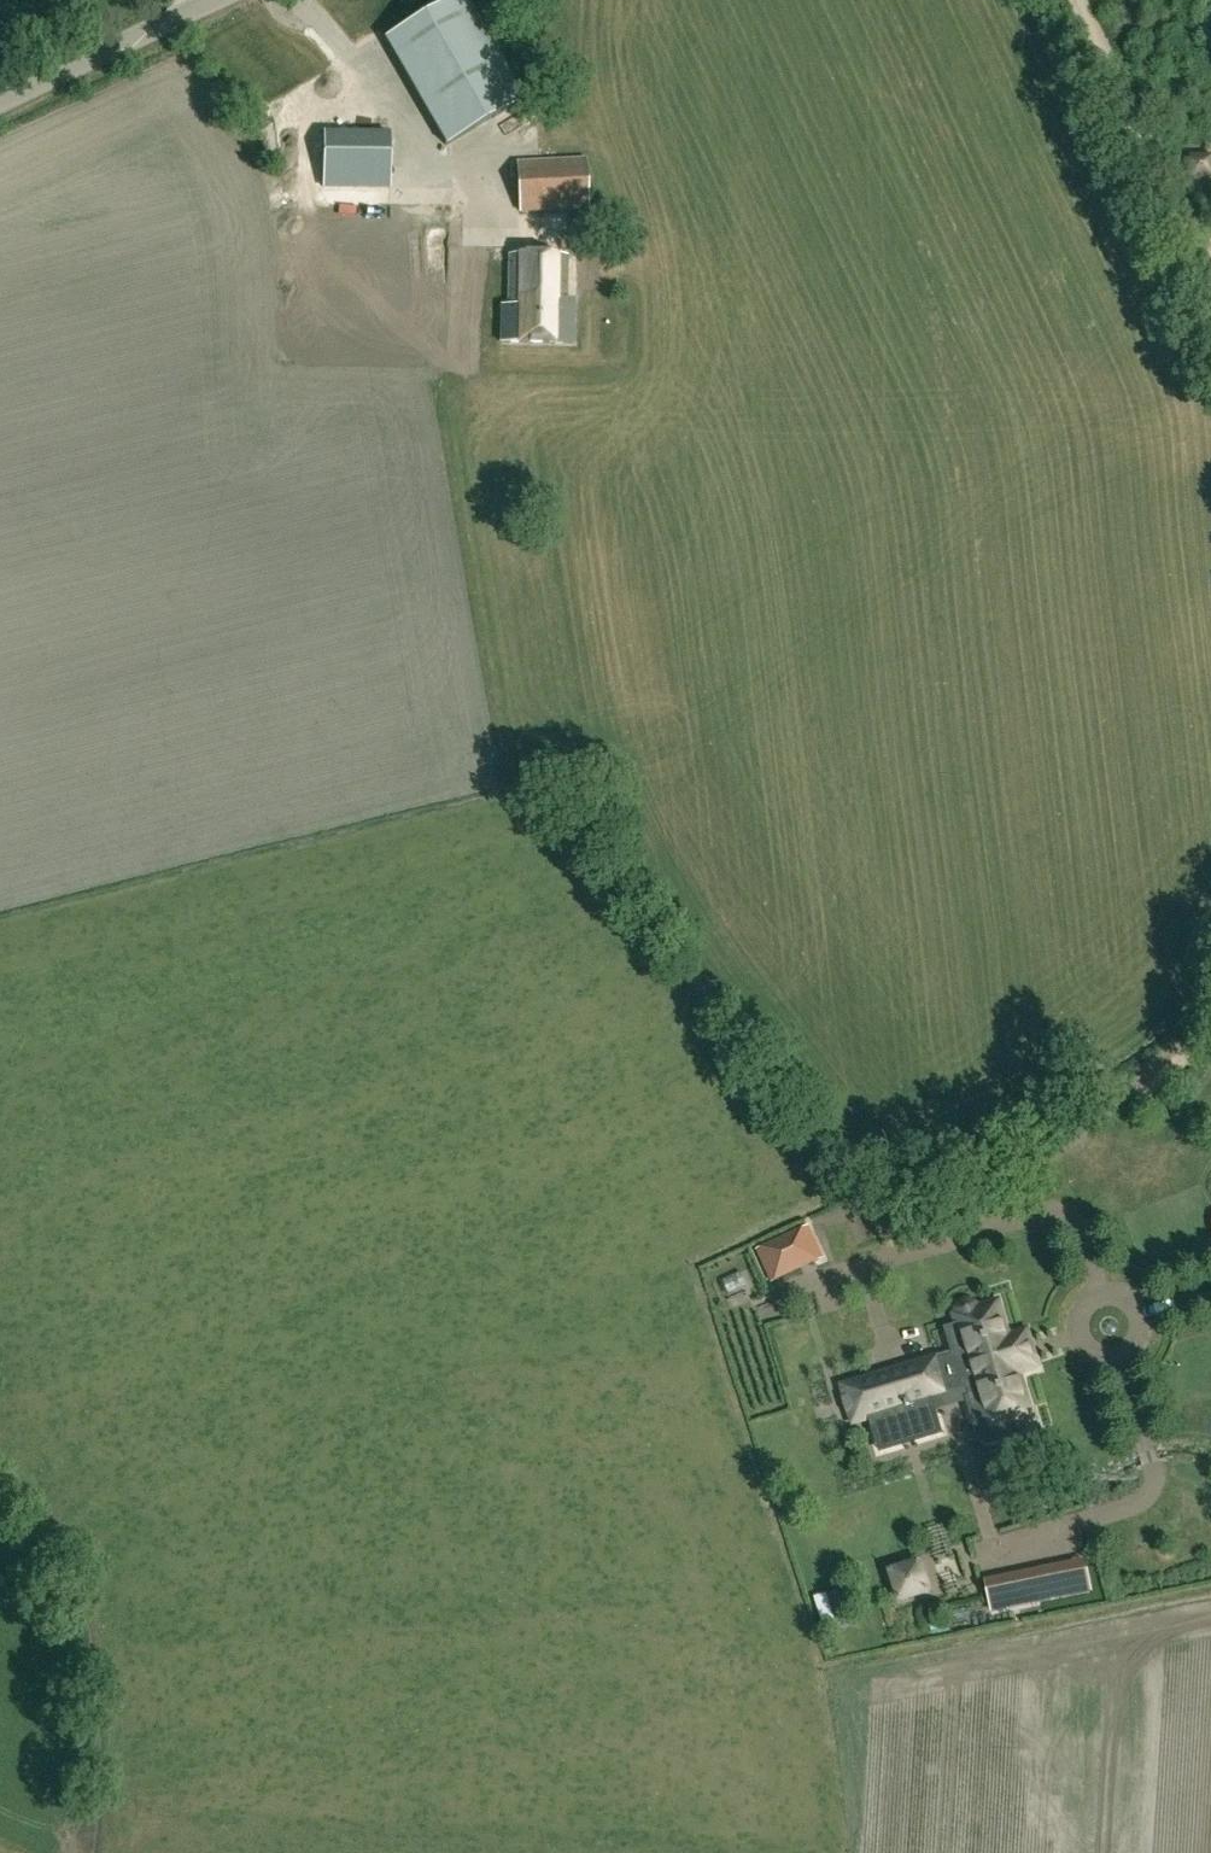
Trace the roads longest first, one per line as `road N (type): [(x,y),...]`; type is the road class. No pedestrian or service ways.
road 1 (track): [(1210,275),(1075,0)]
road 2 (unclassified): [(0,103),(216,0)]

